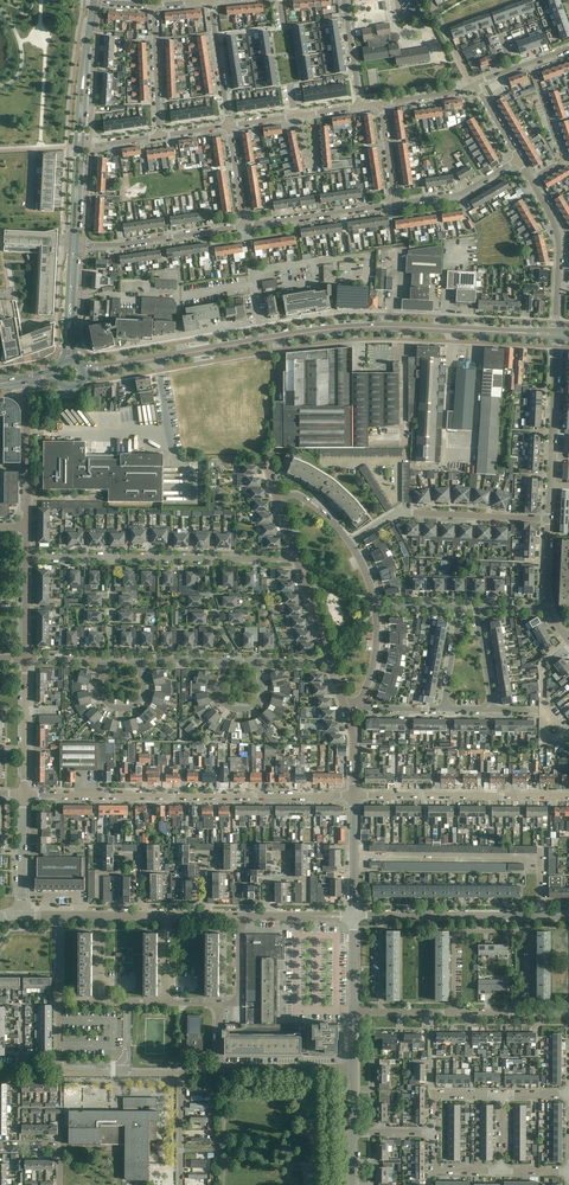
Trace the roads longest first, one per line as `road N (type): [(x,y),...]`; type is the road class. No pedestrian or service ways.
road 1 (unclassified): [(23,794),(354,795)]
road 2 (residential): [(533,1013),(531,931),(458,933),(454,1012)]
road 3 (unclassified): [(354,795),(568,797)]
road 4 (residential): [(347,543),(396,512),(547,519)]
road 5 (secondary): [(337,329),(527,333)]
road 6 (unclassified): [(381,916),(568,918)]
road 7 (residential): [(77,244),(244,226)]
road 8 (residential): [(556,330),(558,242),(531,180)]
road 9 (residential): [(244,226),(395,205)]
road 10 (secondary): [(115,365),(263,340)]
road 11 (unclassified): [(550,486),(558,339)]
road 12 (unclassified): [(263,340),(258,275),(335,259)]
road 13 (unclassified): [(26,526),(21,383)]
road 14 (residential): [(531,180),(562,157),(530,63)]
road 15 (residential): [(353,1068),(218,1068)]
road 16 (unclassified): [(23,794),(24,660)]
road 17 (residential): [(395,205),(460,194),(518,161)]
road 18 (residential): [(159,135),(154,6)]
road 19 (residential): [(210,0),(229,126)]
road 20 (residential): [(137,660),(141,698),(120,710),(101,696),(111,660)]
road 21 (unclassified): [(353,917),(354,795)]
road 22 (residential): [(59,1063),(120,1063),(126,1003)]
road 23 (residential): [(258,661),(261,696),(239,710),(218,693),(222,661)]
road 24 (unclassified): [(22,914),(23,794)]

